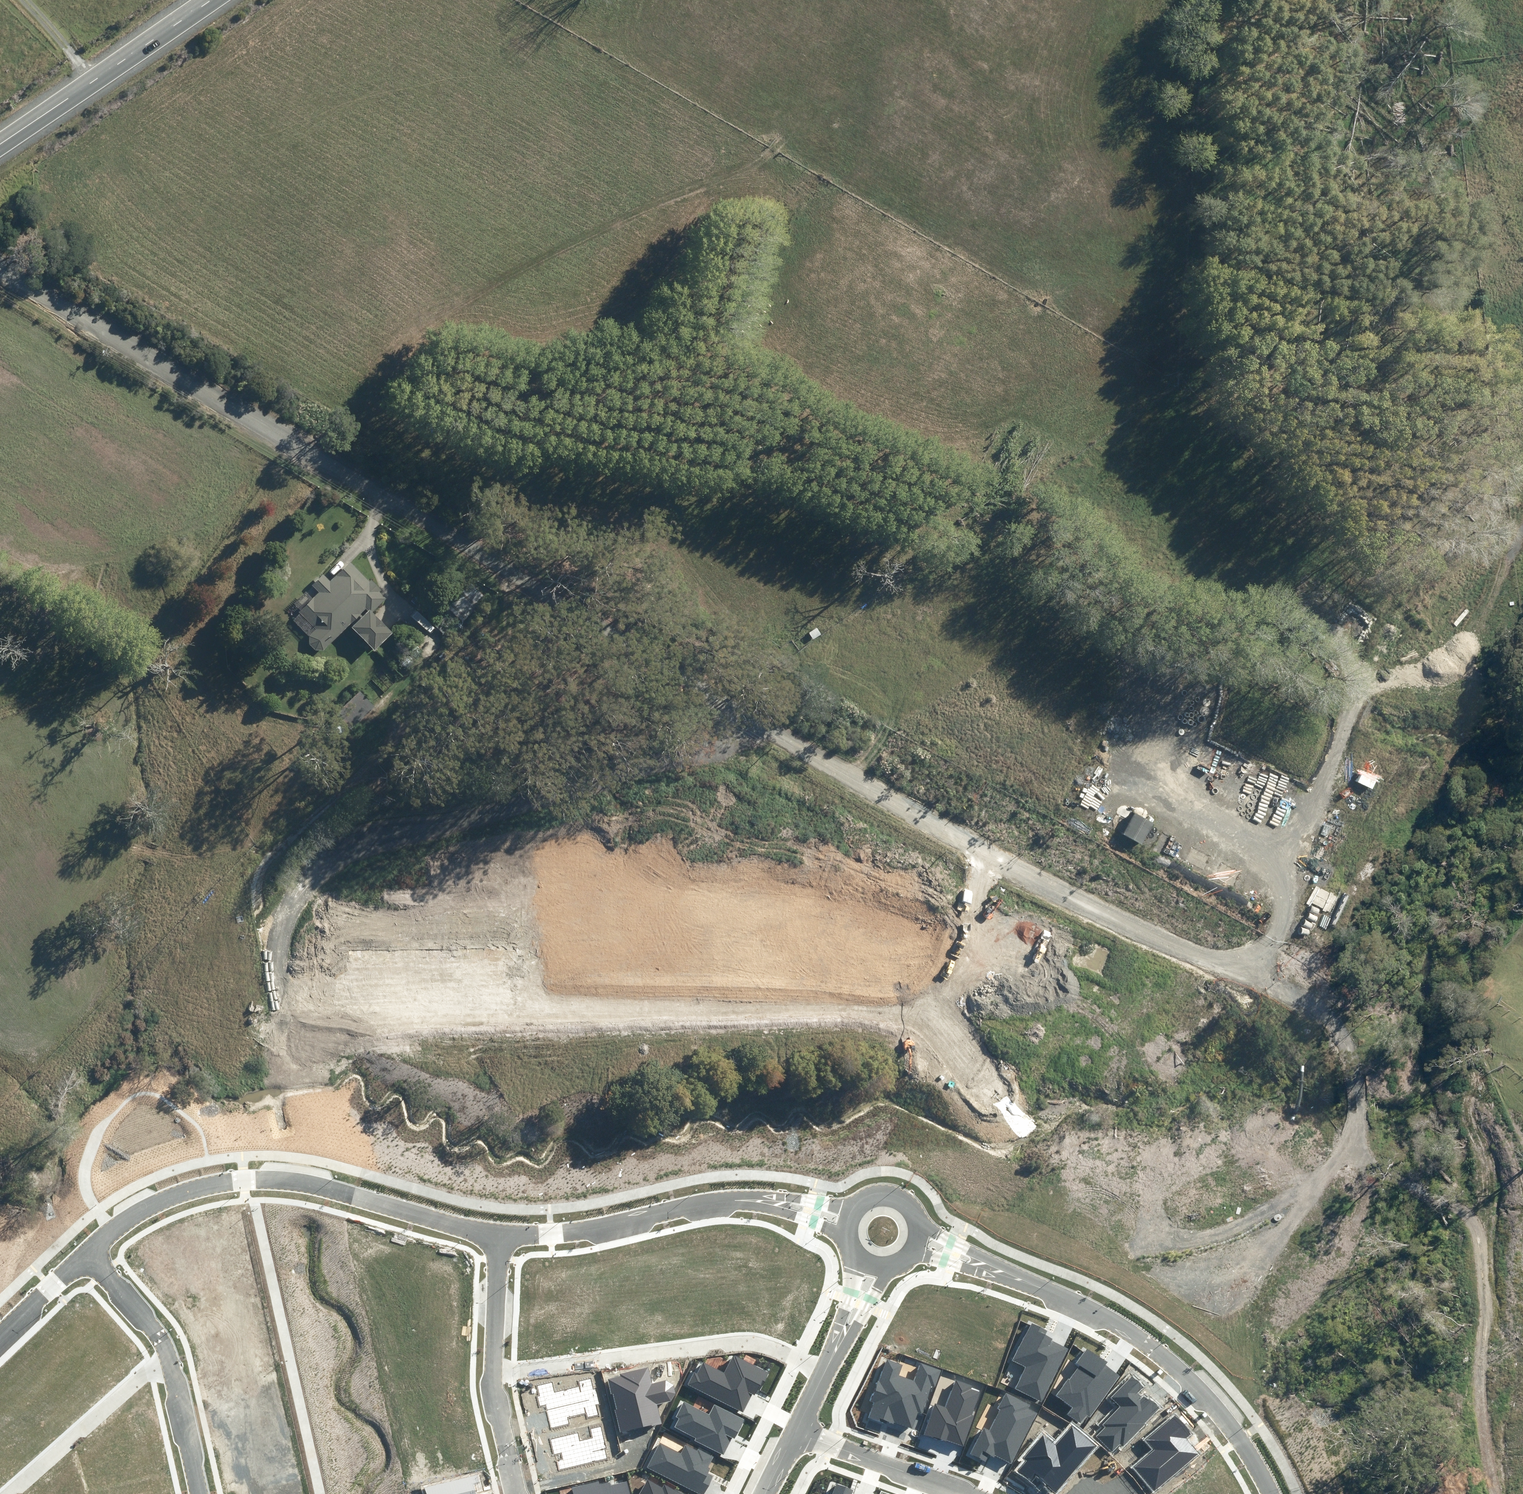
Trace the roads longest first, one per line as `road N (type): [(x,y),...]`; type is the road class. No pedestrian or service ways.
road 1 (residential): [(0,275),(1058,887)]
road 2 (unknown): [(1168,648),(641,337),(524,257),(500,218),(503,108),(650,0)]
road 3 (unknown): [(0,1074),(144,1003),(195,1002),(440,1039),(524,1043),(782,1004),(851,1002),(984,1041)]
road 4 (tertiary): [(1058,887),(1168,648),(1410,218),(1498,35)]
road 5 (unknown): [(508,567),(673,276),(767,193),(881,121),(1036,0)]
road 6 (unknown): [(0,553),(17,554),(434,788),(483,828),(517,930),(524,1043)]
road 7 (unknown): [(1515,548),(1008,276),(957,225),(881,121)]
road 8 (track): [(276,957),(286,920),(313,879),(345,854),(637,777),(726,745),(766,716)]
road 9 (unknown): [(1058,887),(1435,1060),(1522,1118)]
road 10 (unknown): [(1316,1004),(1400,754),(1522,534)]
road 11 (unknown): [(1106,0),(1245,115),(1522,281)]
road 12 (unknown): [(288,441),(180,650),(128,717),(0,789)]
road 13 (unknown): [(1316,1004),(1303,1025),(1297,1067),(1213,1239),(1197,1388)]
road 14 (residential): [(1002,1272),(1123,1327),(1162,1356),(1241,1439),(1273,1493)]
road 15 (residential): [(490,1377),(743,1339),(824,1371)]
road 16 (tertiary): [(1058,887),(926,1157)]
road 17 (residential): [(83,1256),(111,1229),(200,1186),(246,1178),(350,1196)]
road 18 (residential): [(771,1201),(723,1200),(569,1233),(497,1235)]
road 19 (tertiary): [(0,148),(212,0)]
road 20 (residential): [(11,1493),(166,1353)]
road 21 (residential): [(967,1493),(796,1433)]
road 22 (residential): [(497,1235),(350,1196)]
road 23 (residential): [(198,1493),(166,1353)]
road 24 (residential): [(497,1235),(490,1377)]
road 25 (residential): [(166,1353),(142,1310),(83,1256)]
road 26 (track): [(111,1229),(85,1178),(108,1120)]

